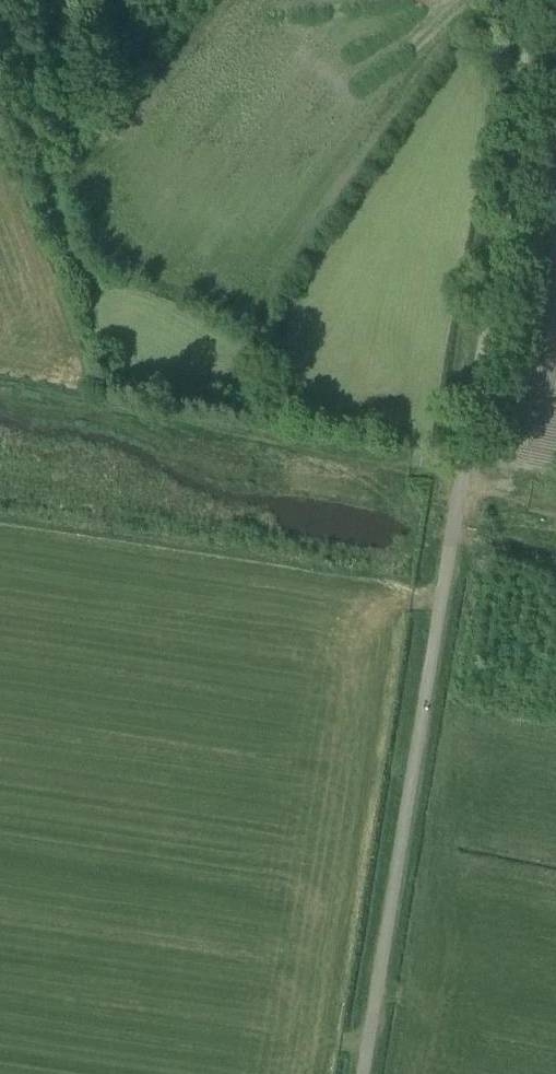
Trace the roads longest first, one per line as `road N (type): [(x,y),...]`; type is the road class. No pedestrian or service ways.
road 1 (unclassified): [(359,1073),(527,77),(521,0)]

